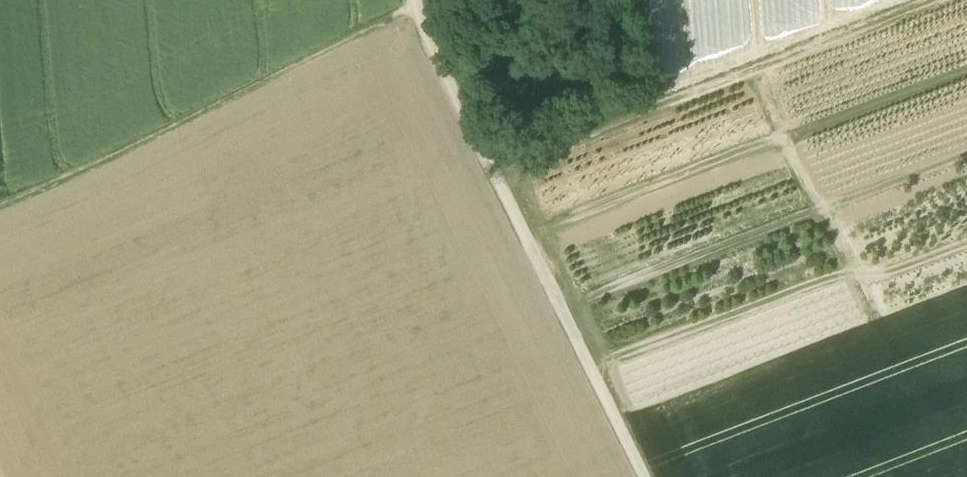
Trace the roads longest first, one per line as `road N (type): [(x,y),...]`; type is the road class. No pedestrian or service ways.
road 1 (track): [(419,0),(647,476)]
road 2 (track): [(497,173),(942,0)]
road 3 (track): [(0,206),(420,9)]

